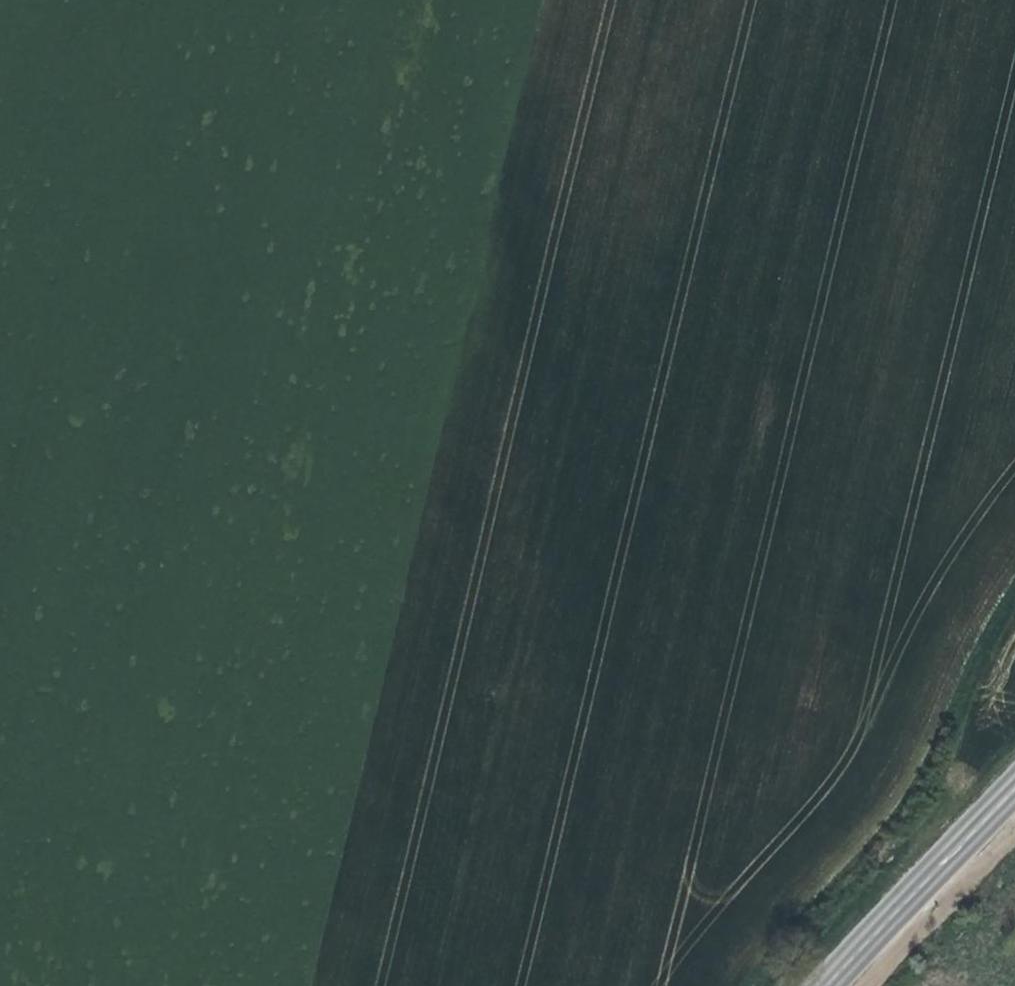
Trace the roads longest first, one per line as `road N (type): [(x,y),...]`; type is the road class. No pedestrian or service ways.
road 1 (secondary): [(824,985),(1014,788)]

